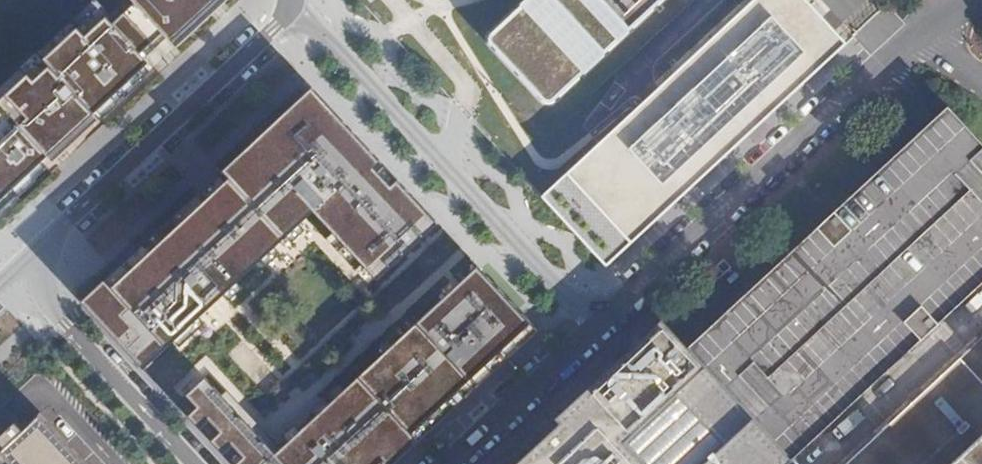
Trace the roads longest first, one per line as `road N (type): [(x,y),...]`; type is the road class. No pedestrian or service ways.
road 1 (residential): [(597,321),(913,30),(940,11),(981,6)]
road 2 (residential): [(290,10),(313,21),(597,321)]
road 3 (residential): [(35,248),(290,10)]
road 4 (residential): [(195,463),(50,305),(38,285),(35,248)]
road 5 (residential): [(445,463),(597,321)]

